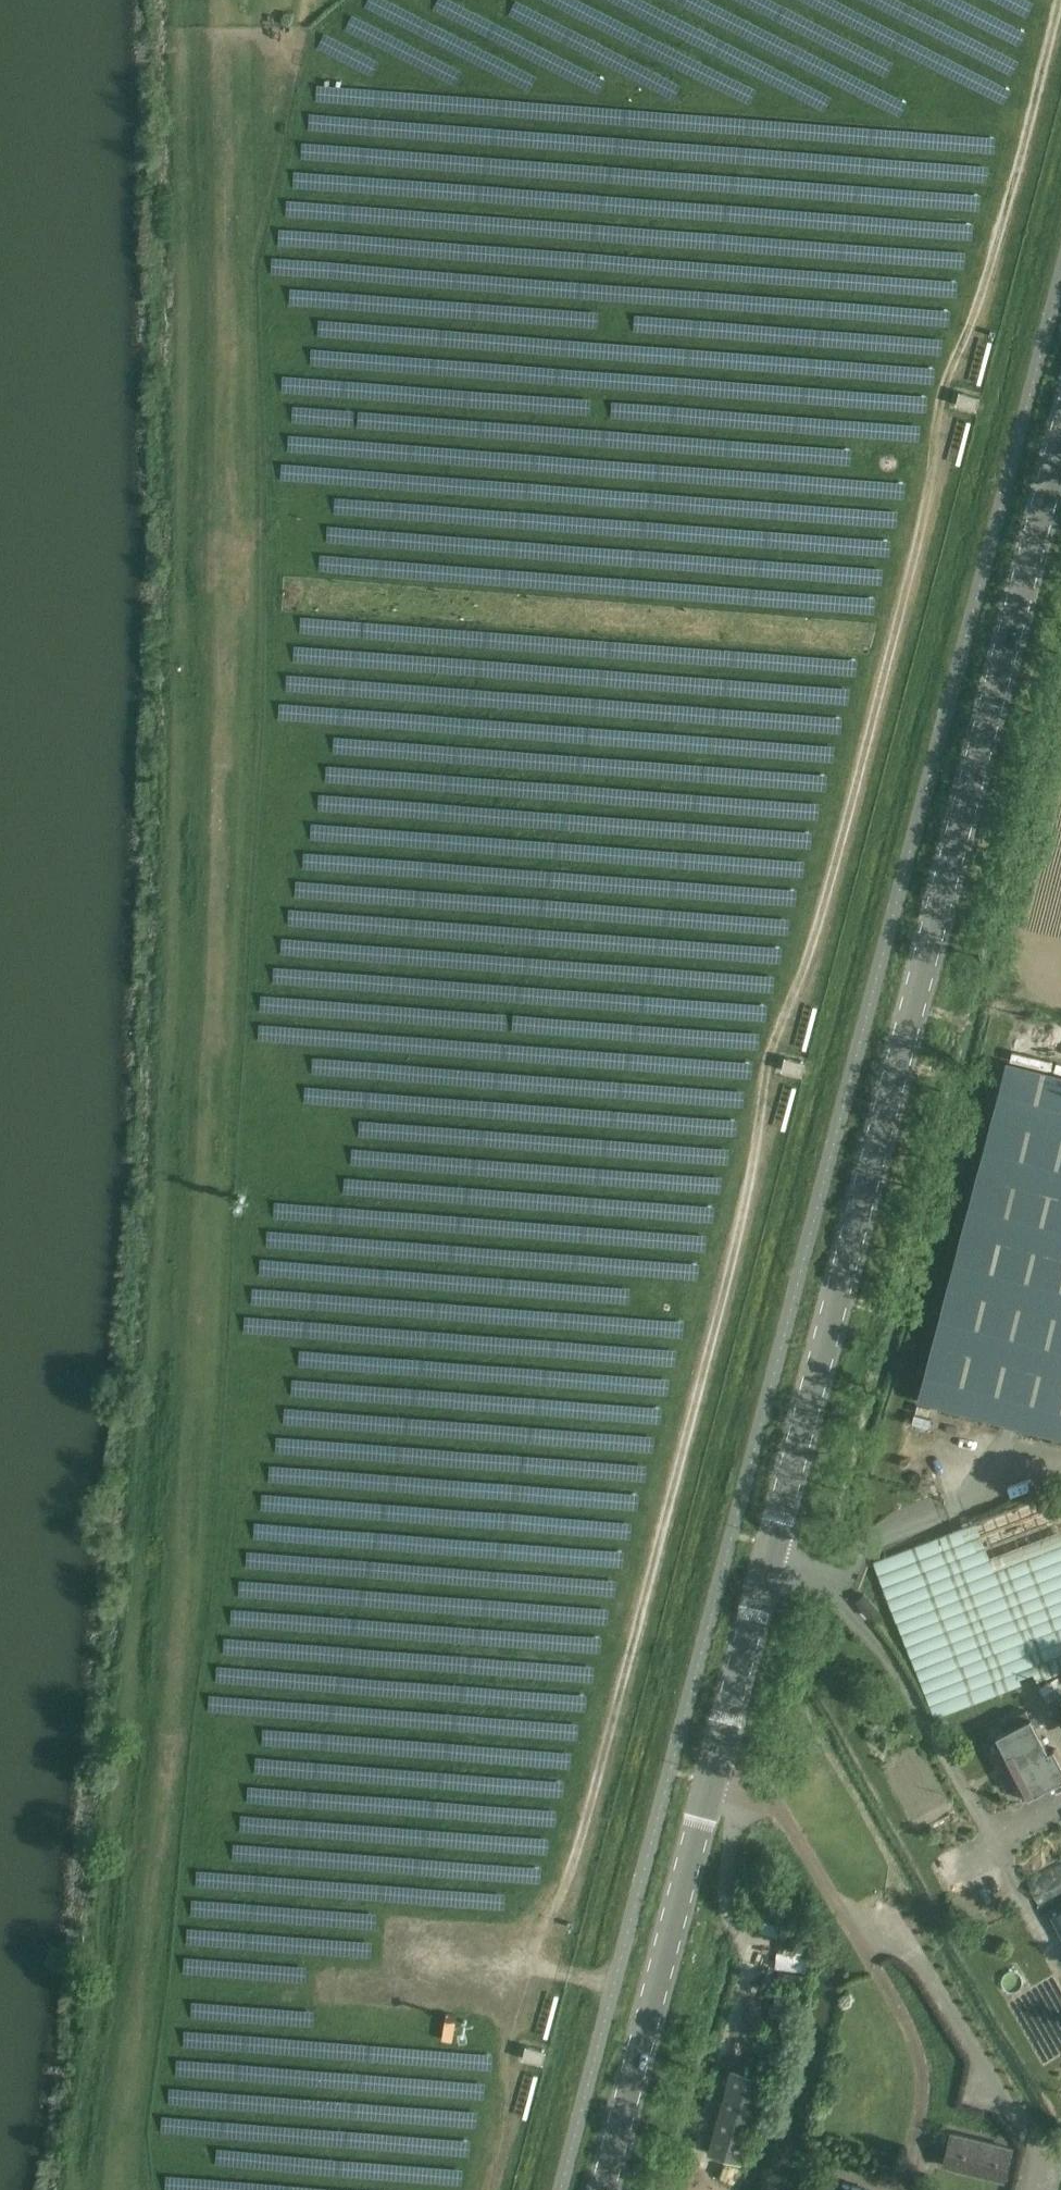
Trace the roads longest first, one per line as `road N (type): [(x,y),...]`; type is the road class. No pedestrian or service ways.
road 1 (tertiary): [(601,2189),(1060,436)]
road 2 (track): [(399,1949),(615,1984)]

